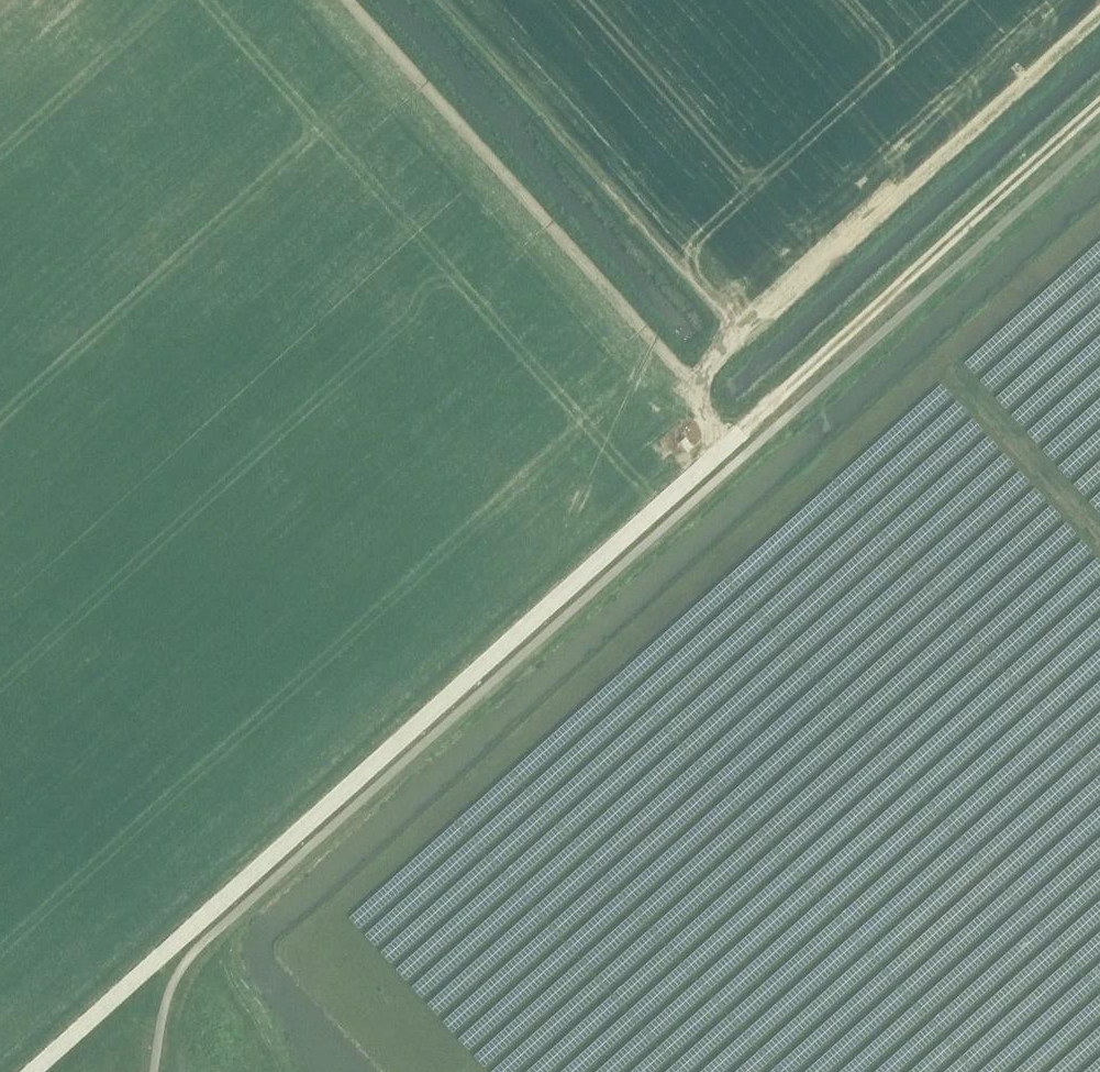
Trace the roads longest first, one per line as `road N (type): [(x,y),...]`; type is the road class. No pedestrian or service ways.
road 1 (track): [(33,1071),(1099,104)]
road 2 (track): [(1099,536),(951,369)]

